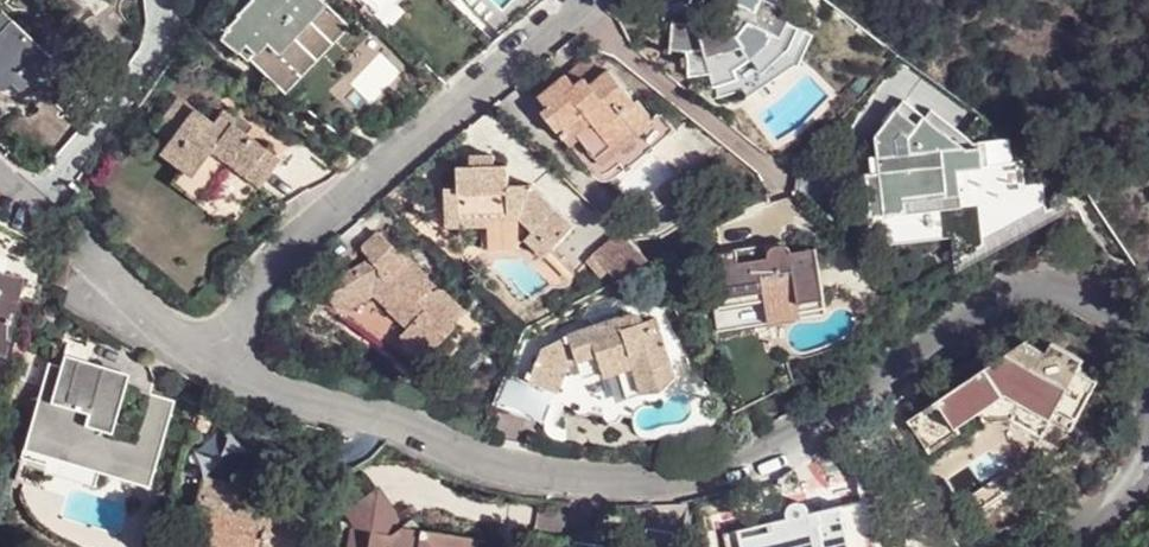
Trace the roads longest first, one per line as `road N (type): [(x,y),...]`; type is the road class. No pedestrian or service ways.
road 1 (residential): [(240,355),(405,414),(537,476),(650,484),(786,454),(952,336),(1029,294),(1099,309),(1148,350)]
road 2 (residential): [(240,355),(287,275),(609,0)]
road 3 (residential): [(79,246),(169,322),(240,355)]

